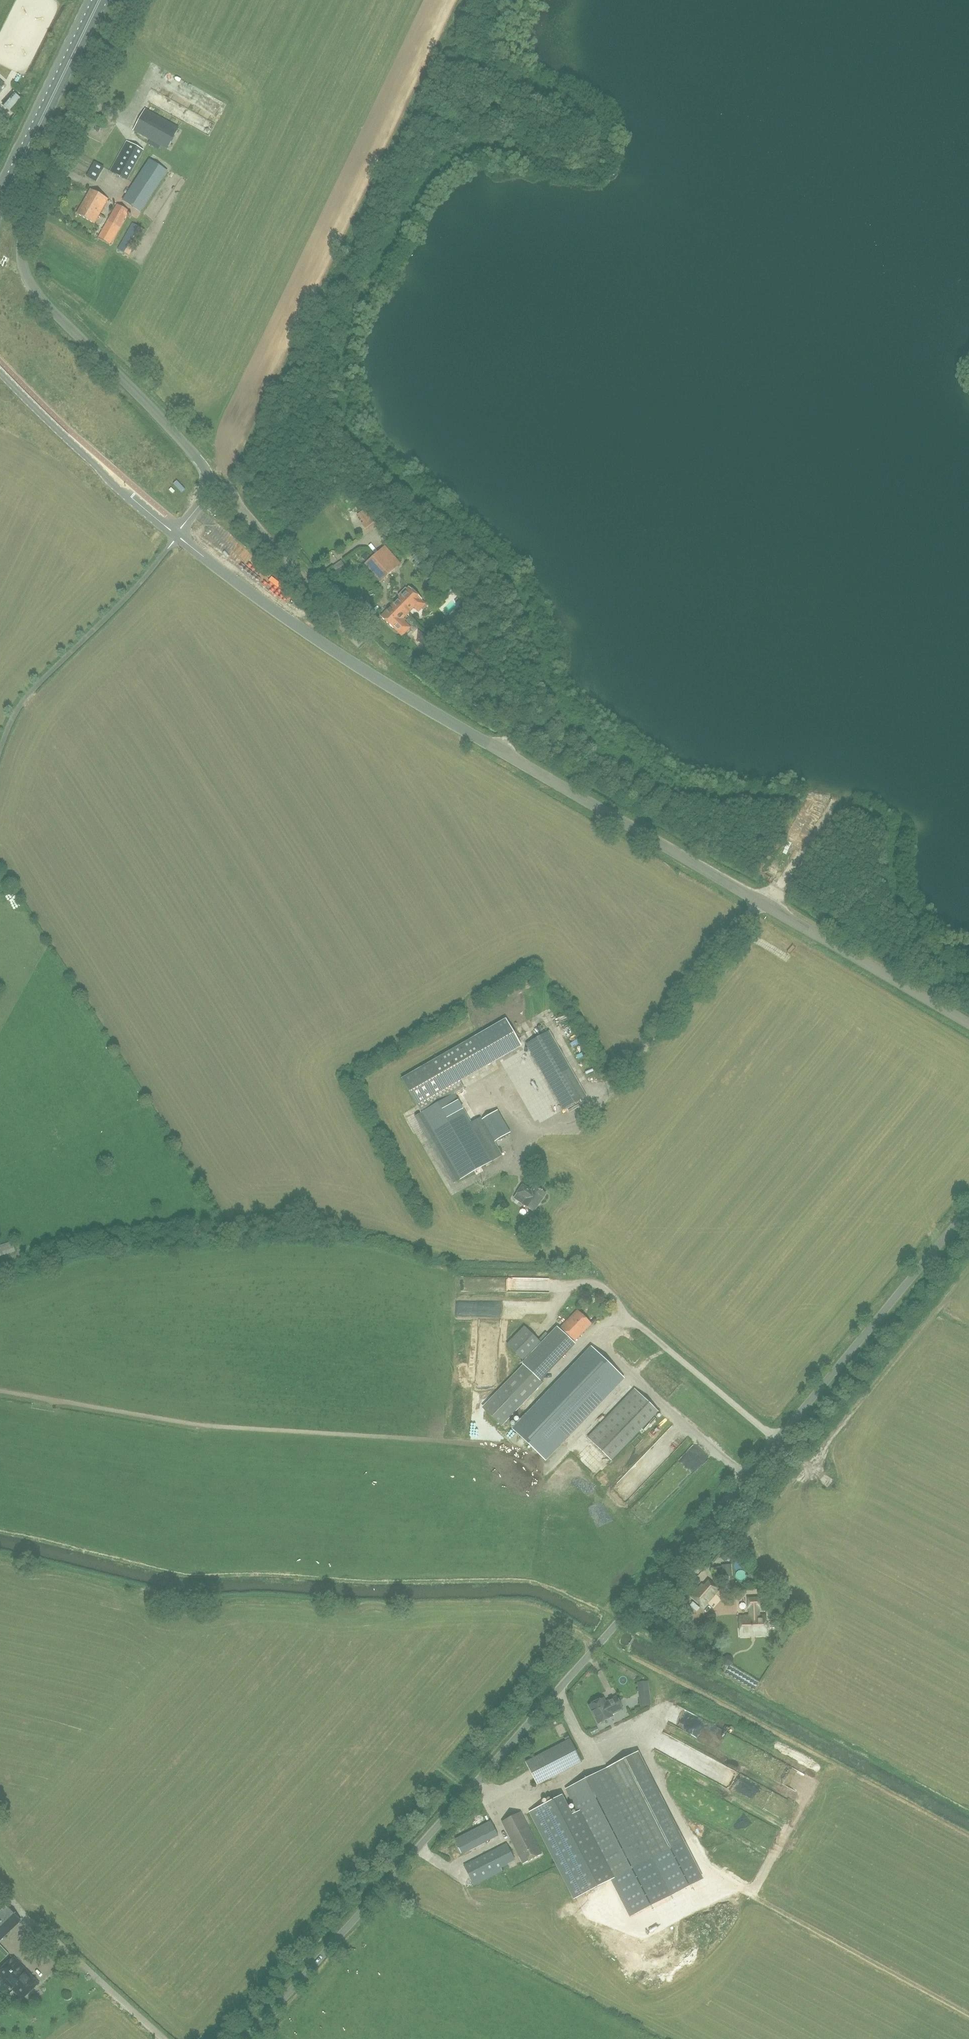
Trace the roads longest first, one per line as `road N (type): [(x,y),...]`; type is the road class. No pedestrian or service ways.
road 1 (unclassified): [(247,2038),(746,1480),(968,1209)]
road 2 (unclassified): [(968,1023),(366,670),(176,536)]
road 3 (unclassified): [(176,536),(219,484),(36,291),(21,253),(26,227),(136,0)]
road 4 (track): [(598,1758),(637,1748),(690,1843),(693,1864),(968,2014)]
road 5 (unclassified): [(0,373),(176,536)]
road 6 (primary): [(0,206),(100,0)]

